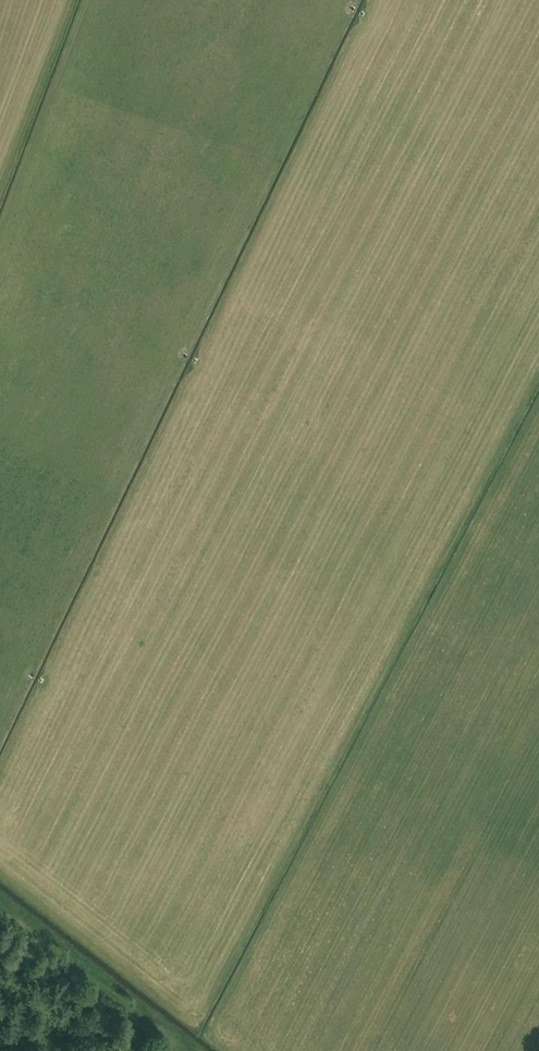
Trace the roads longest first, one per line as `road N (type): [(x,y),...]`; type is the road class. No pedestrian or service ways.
road 1 (track): [(0,906),(190,1050)]

